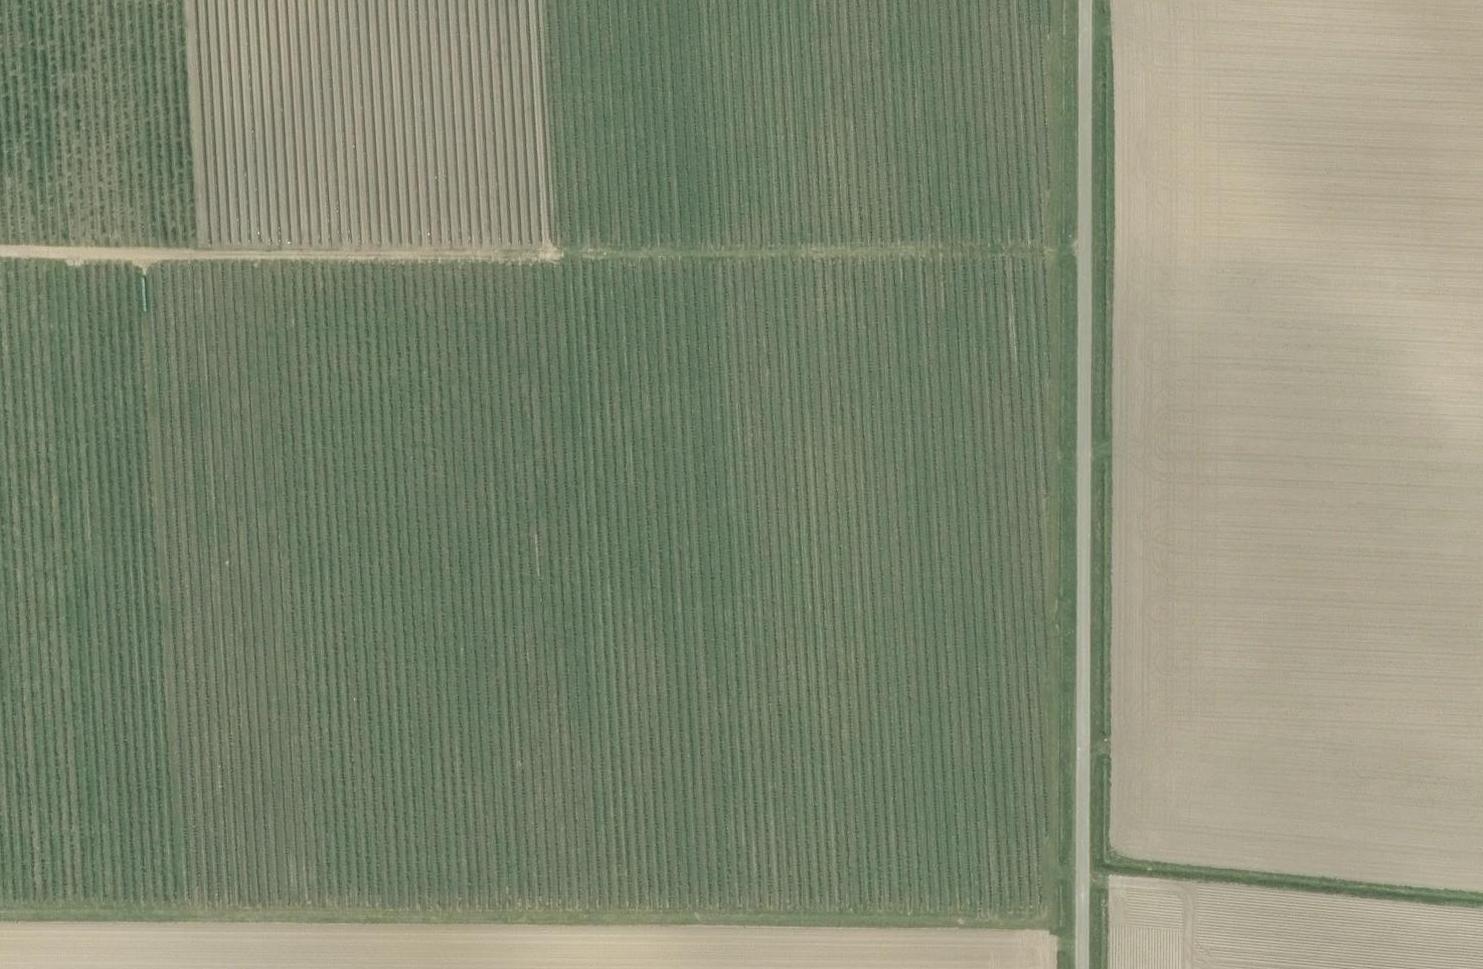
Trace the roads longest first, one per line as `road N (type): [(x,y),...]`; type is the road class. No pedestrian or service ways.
road 1 (unclassified): [(1086,968),(1090,0)]

